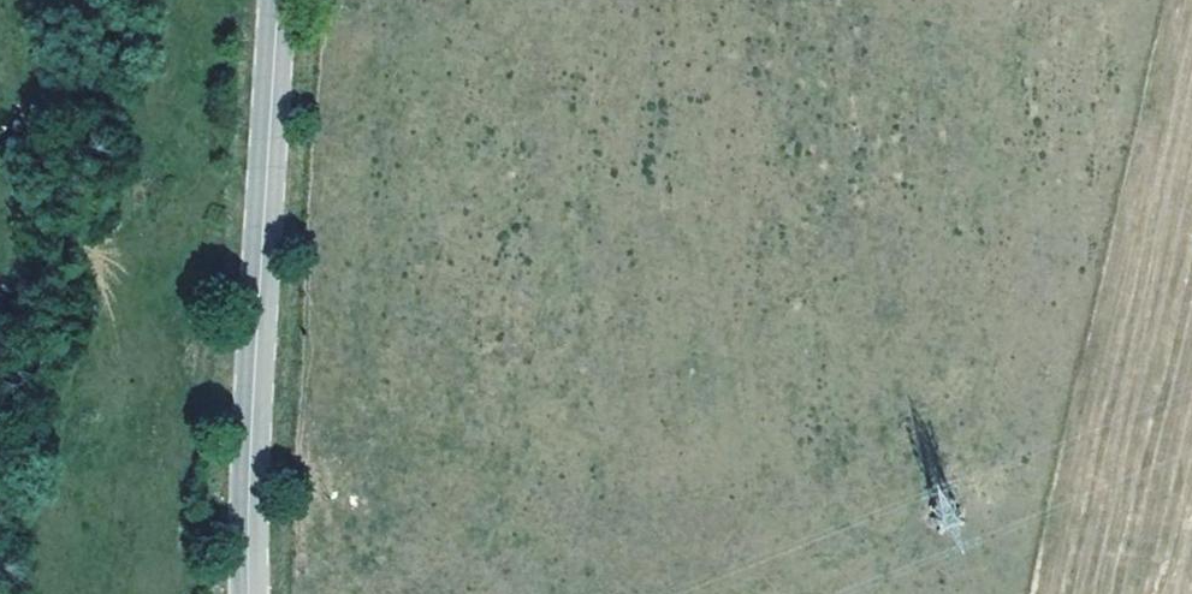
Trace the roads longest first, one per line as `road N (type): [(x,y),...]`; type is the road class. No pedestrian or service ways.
road 1 (tertiary): [(278,0),(249,593)]

